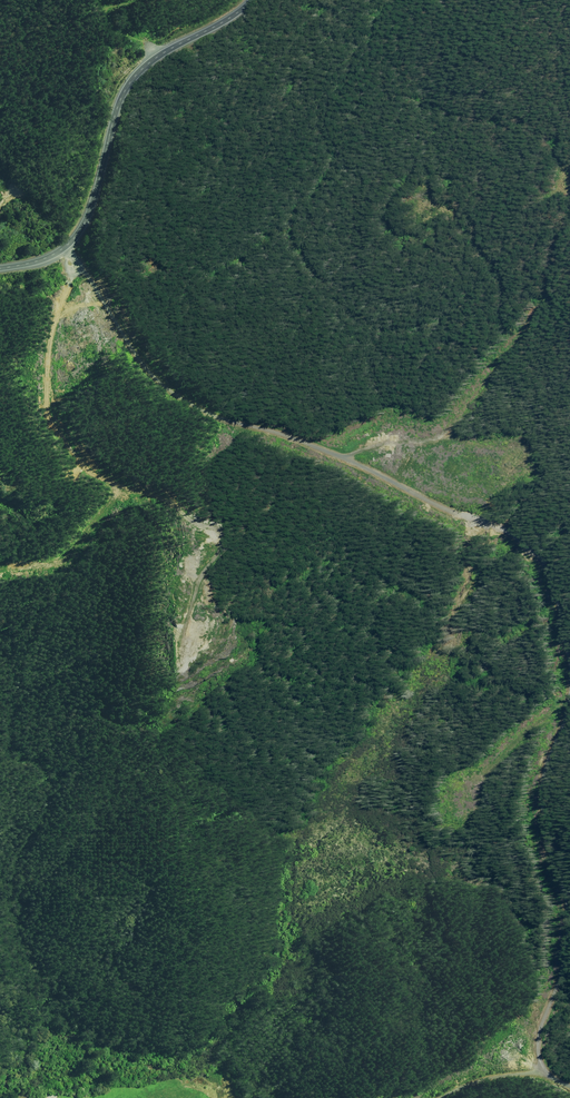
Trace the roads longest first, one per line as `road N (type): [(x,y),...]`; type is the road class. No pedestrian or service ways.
road 1 (track): [(569,1082),(545,1077),(536,1029),(555,947),(546,844),(569,686),(501,525),(169,401),(68,243)]
road 2 (track): [(80,265),(62,287),(49,328),(47,399),(58,442),(127,488),(93,536),(54,570),(0,571)]
road 3 (secondary): [(0,266),(68,243),(91,207),(125,89),(149,62),(252,0)]

